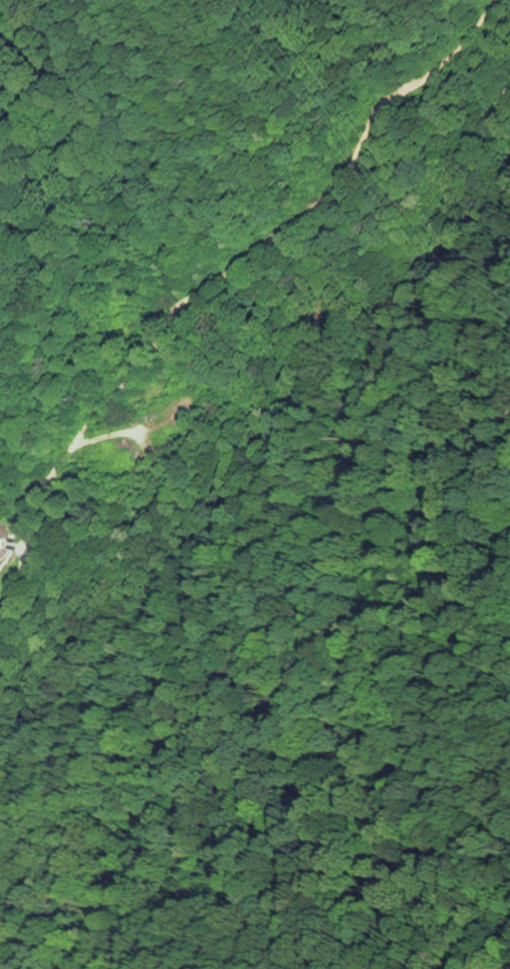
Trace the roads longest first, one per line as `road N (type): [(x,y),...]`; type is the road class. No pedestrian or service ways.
road 1 (residential): [(0,613),(17,590),(37,500)]

